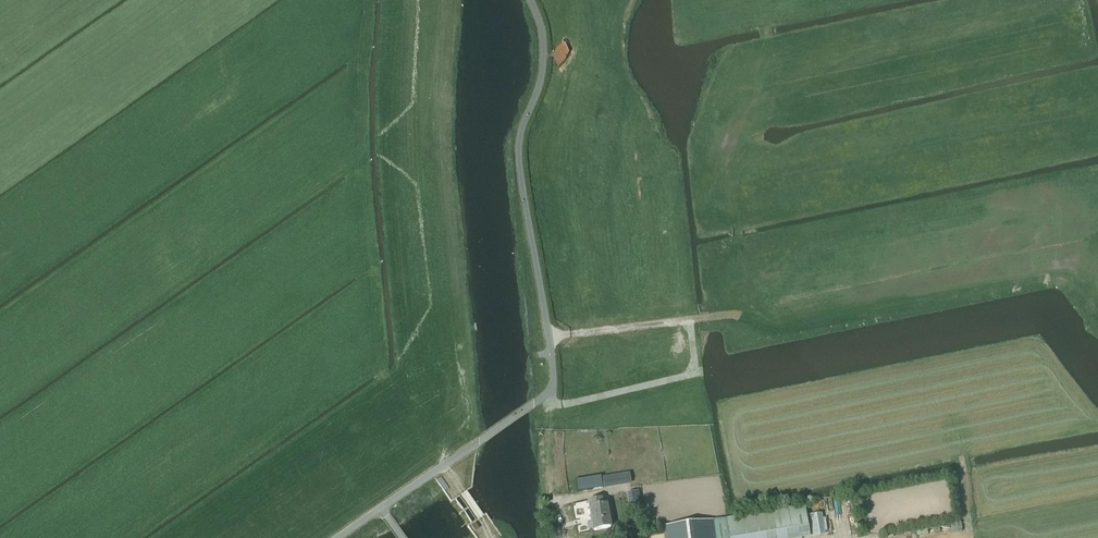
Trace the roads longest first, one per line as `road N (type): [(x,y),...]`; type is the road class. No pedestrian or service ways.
road 1 (track): [(548,337),(737,314)]

